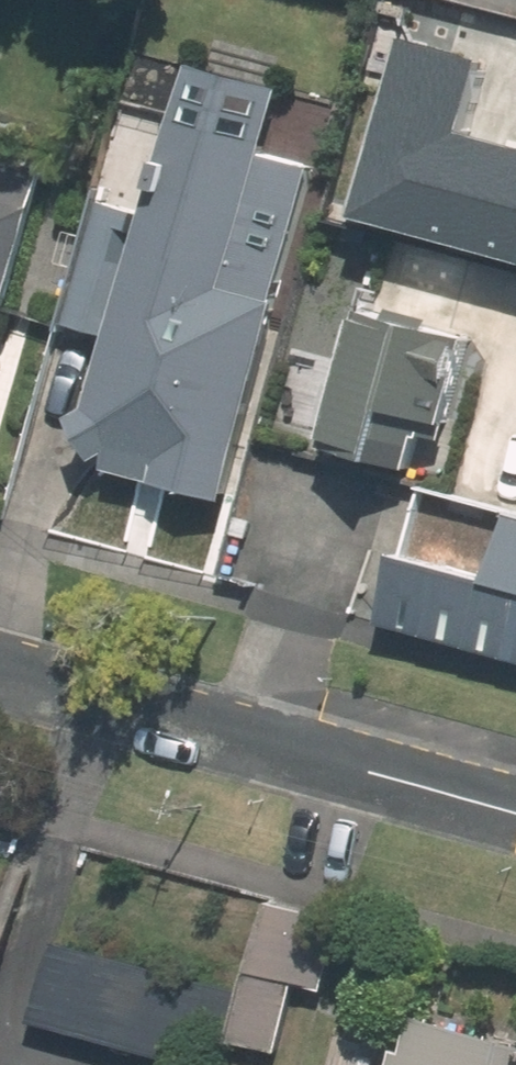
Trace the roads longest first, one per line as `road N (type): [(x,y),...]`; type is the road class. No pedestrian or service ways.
road 1 (residential): [(0,668),(515,810)]

